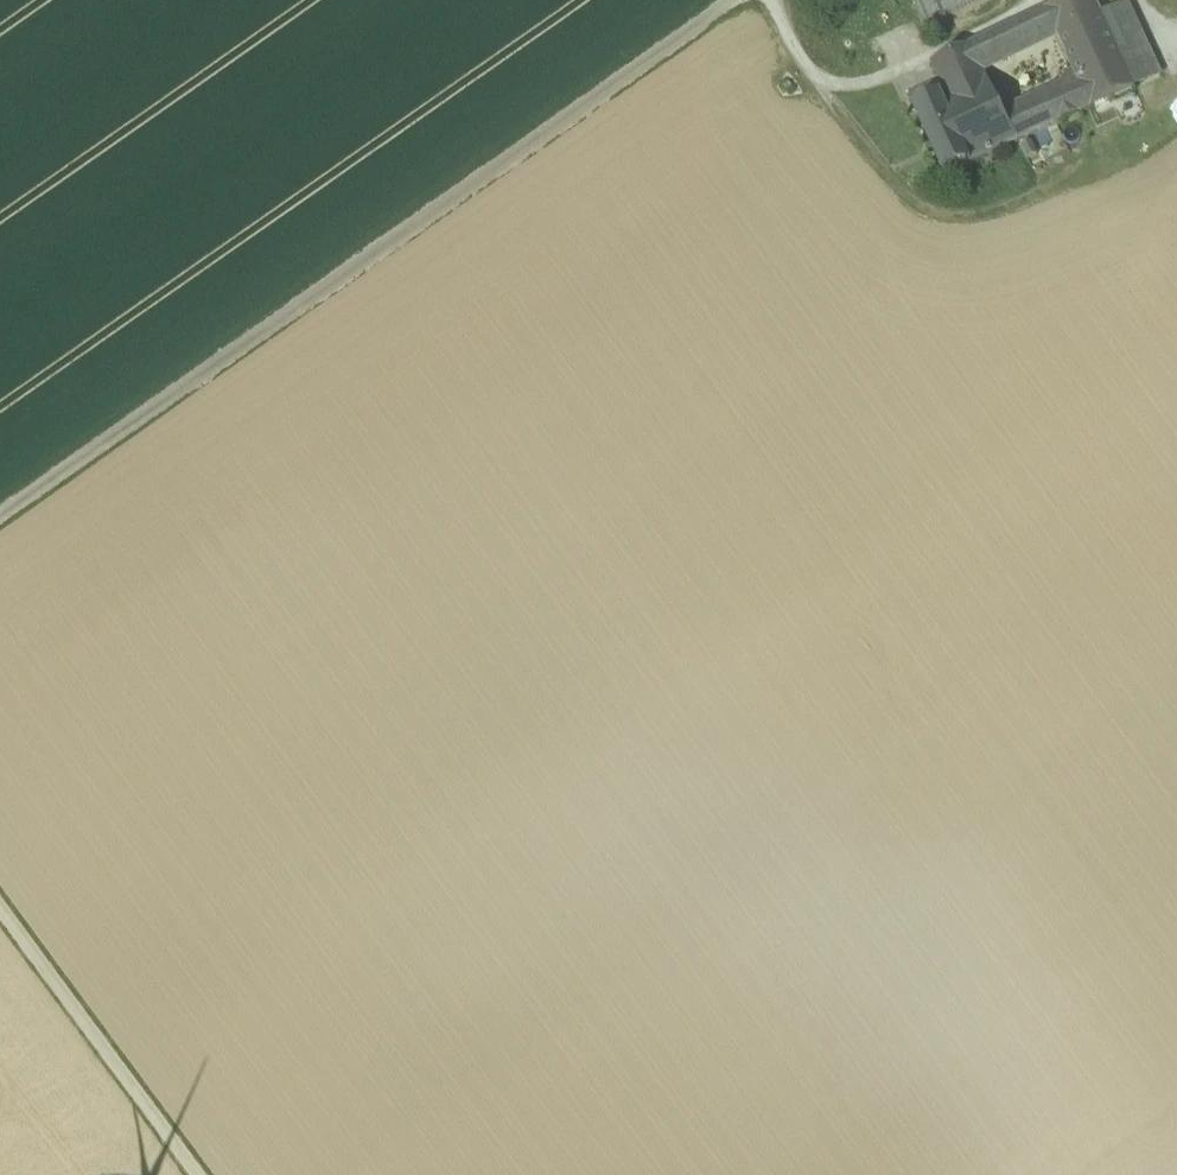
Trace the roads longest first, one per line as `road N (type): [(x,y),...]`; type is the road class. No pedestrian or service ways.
road 1 (track): [(0,516),(735,0)]
road 2 (track): [(0,911),(195,1174)]

